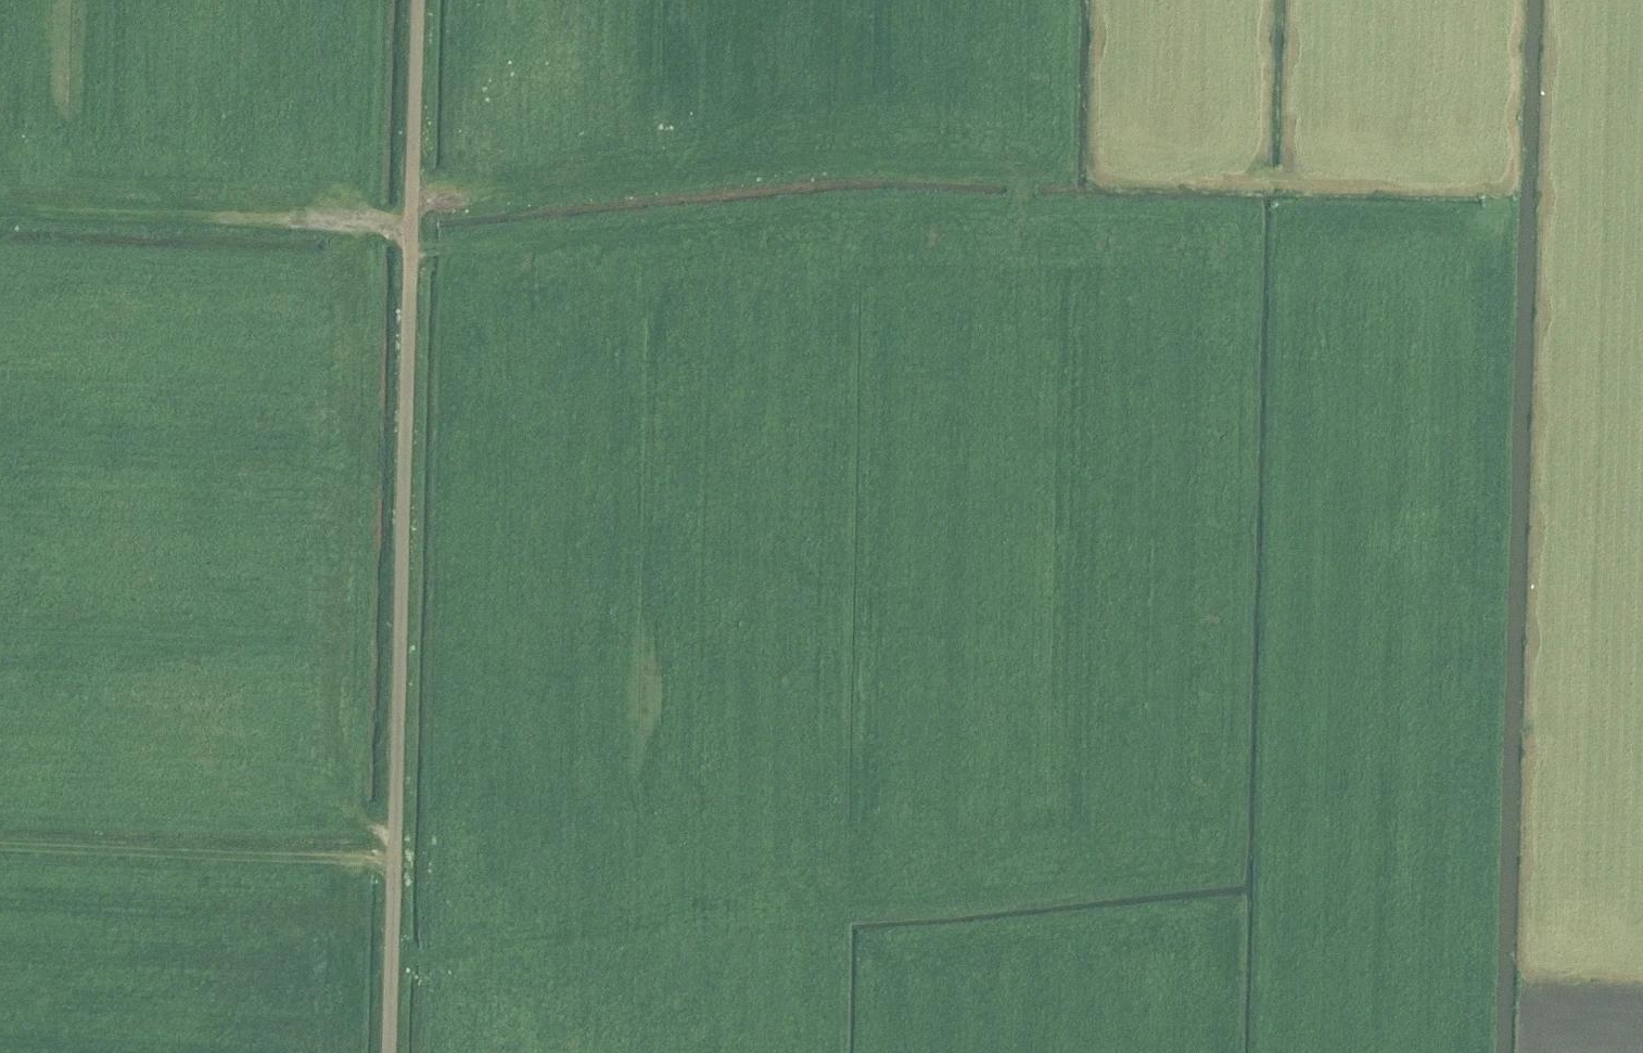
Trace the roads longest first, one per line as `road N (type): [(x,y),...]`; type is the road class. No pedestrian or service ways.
road 1 (unclassified): [(385,1052),(419,0)]

